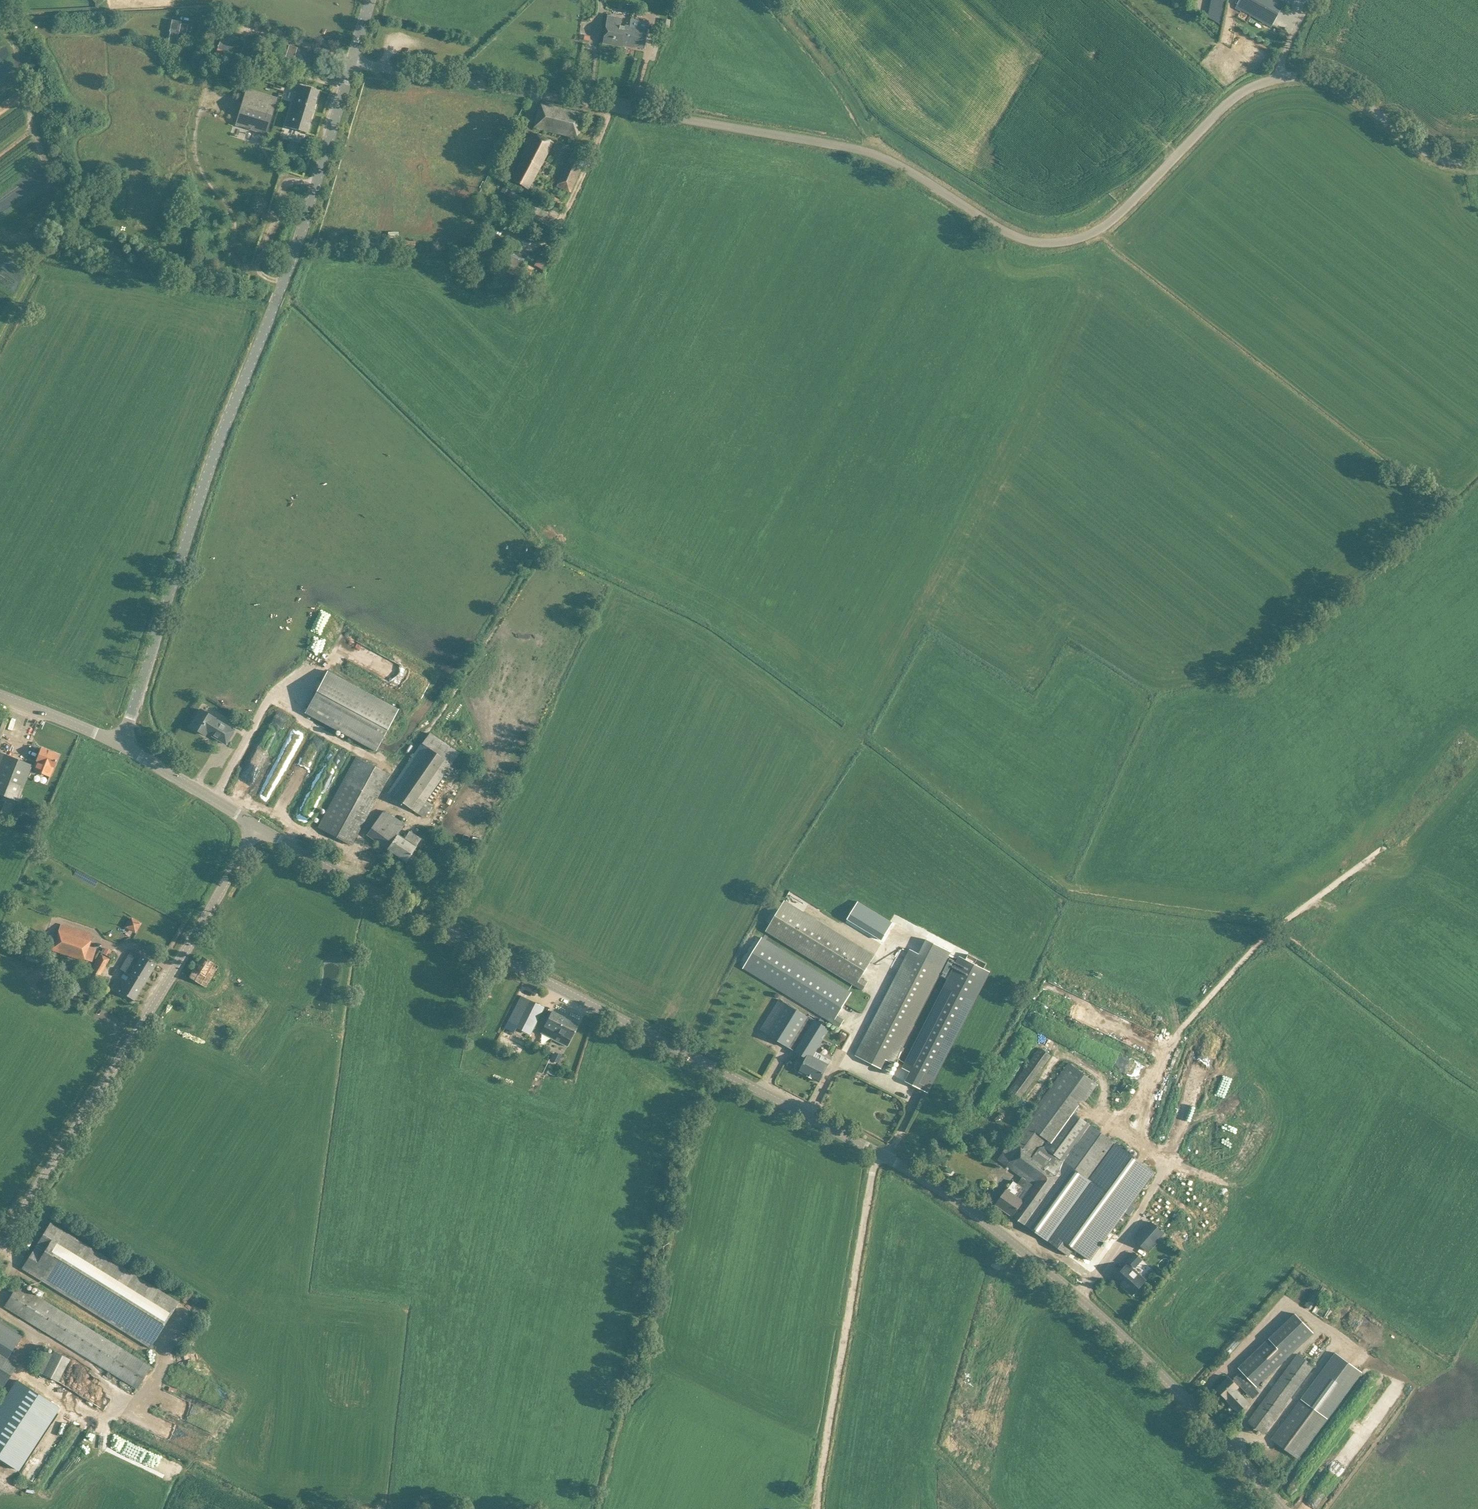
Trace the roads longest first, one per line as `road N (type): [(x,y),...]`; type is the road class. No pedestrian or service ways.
road 1 (tertiary): [(1280,1508),(1171,1384),(1080,1297),(956,1199),(258,828)]
road 2 (unclassified): [(1280,78),(1230,101),(1103,227),(1041,242),(1005,232),(871,153),(352,62)]
road 3 (tertiary): [(121,744),(352,62)]
road 4 (tertiary): [(0,1243),(258,828)]
road 5 (track): [(817,1508),(878,1152)]
road 6 (unclassified): [(1477,163),(1425,152),(1335,84),(1280,78)]
road 7 (tertiary): [(258,828),(121,744)]
road 8 (tertiary): [(121,744),(0,695)]

